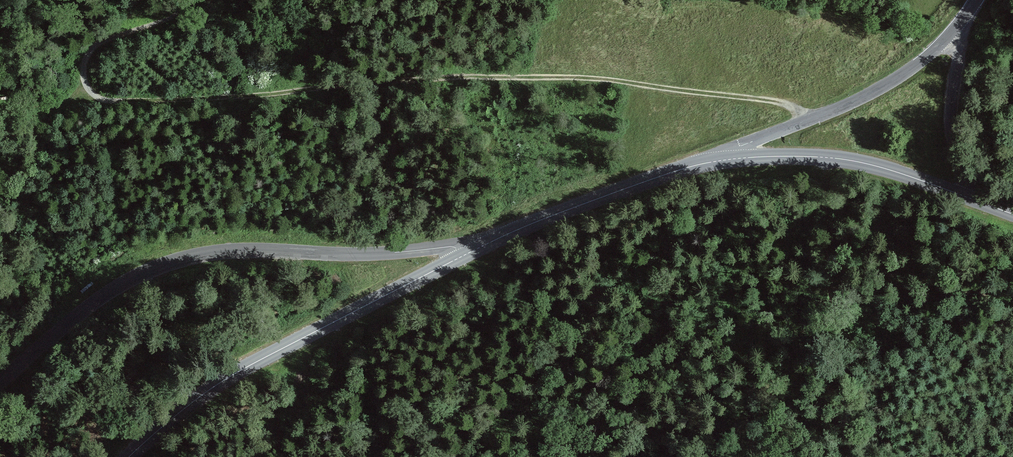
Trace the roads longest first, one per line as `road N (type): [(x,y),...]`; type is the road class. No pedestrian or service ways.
road 1 (track): [(189,0),(176,16),(101,40),(84,64),(88,88),(112,102),(529,76),(781,104),(813,118)]
road 2 (residential): [(0,380),(103,296),(185,258),(451,247),(465,255)]
road 3 (tertiary): [(134,456),(262,356),(465,255)]
road 4 (tertiary): [(719,161),(881,87),(957,26)]
road 5 (tertiary): [(465,255),(535,222),(719,161)]
road 6 (tertiary): [(719,161),(842,159),(965,197)]
road 7 (tertiary): [(957,26),(951,127),(965,197)]

